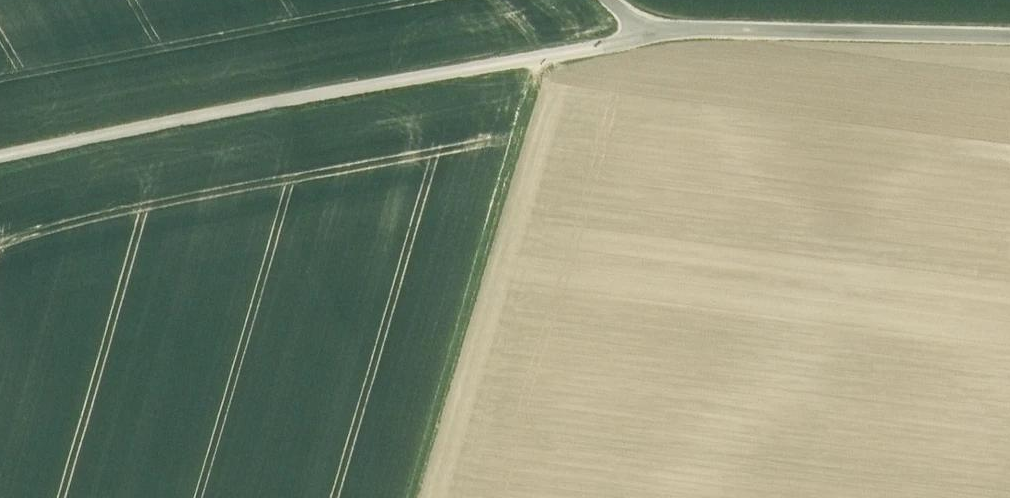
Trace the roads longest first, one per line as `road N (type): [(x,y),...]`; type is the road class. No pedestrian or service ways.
road 1 (track): [(637,27),(608,47),(0,158)]
road 2 (track): [(535,59),(411,497)]
road 3 (track): [(607,0),(637,27),(1009,38)]

